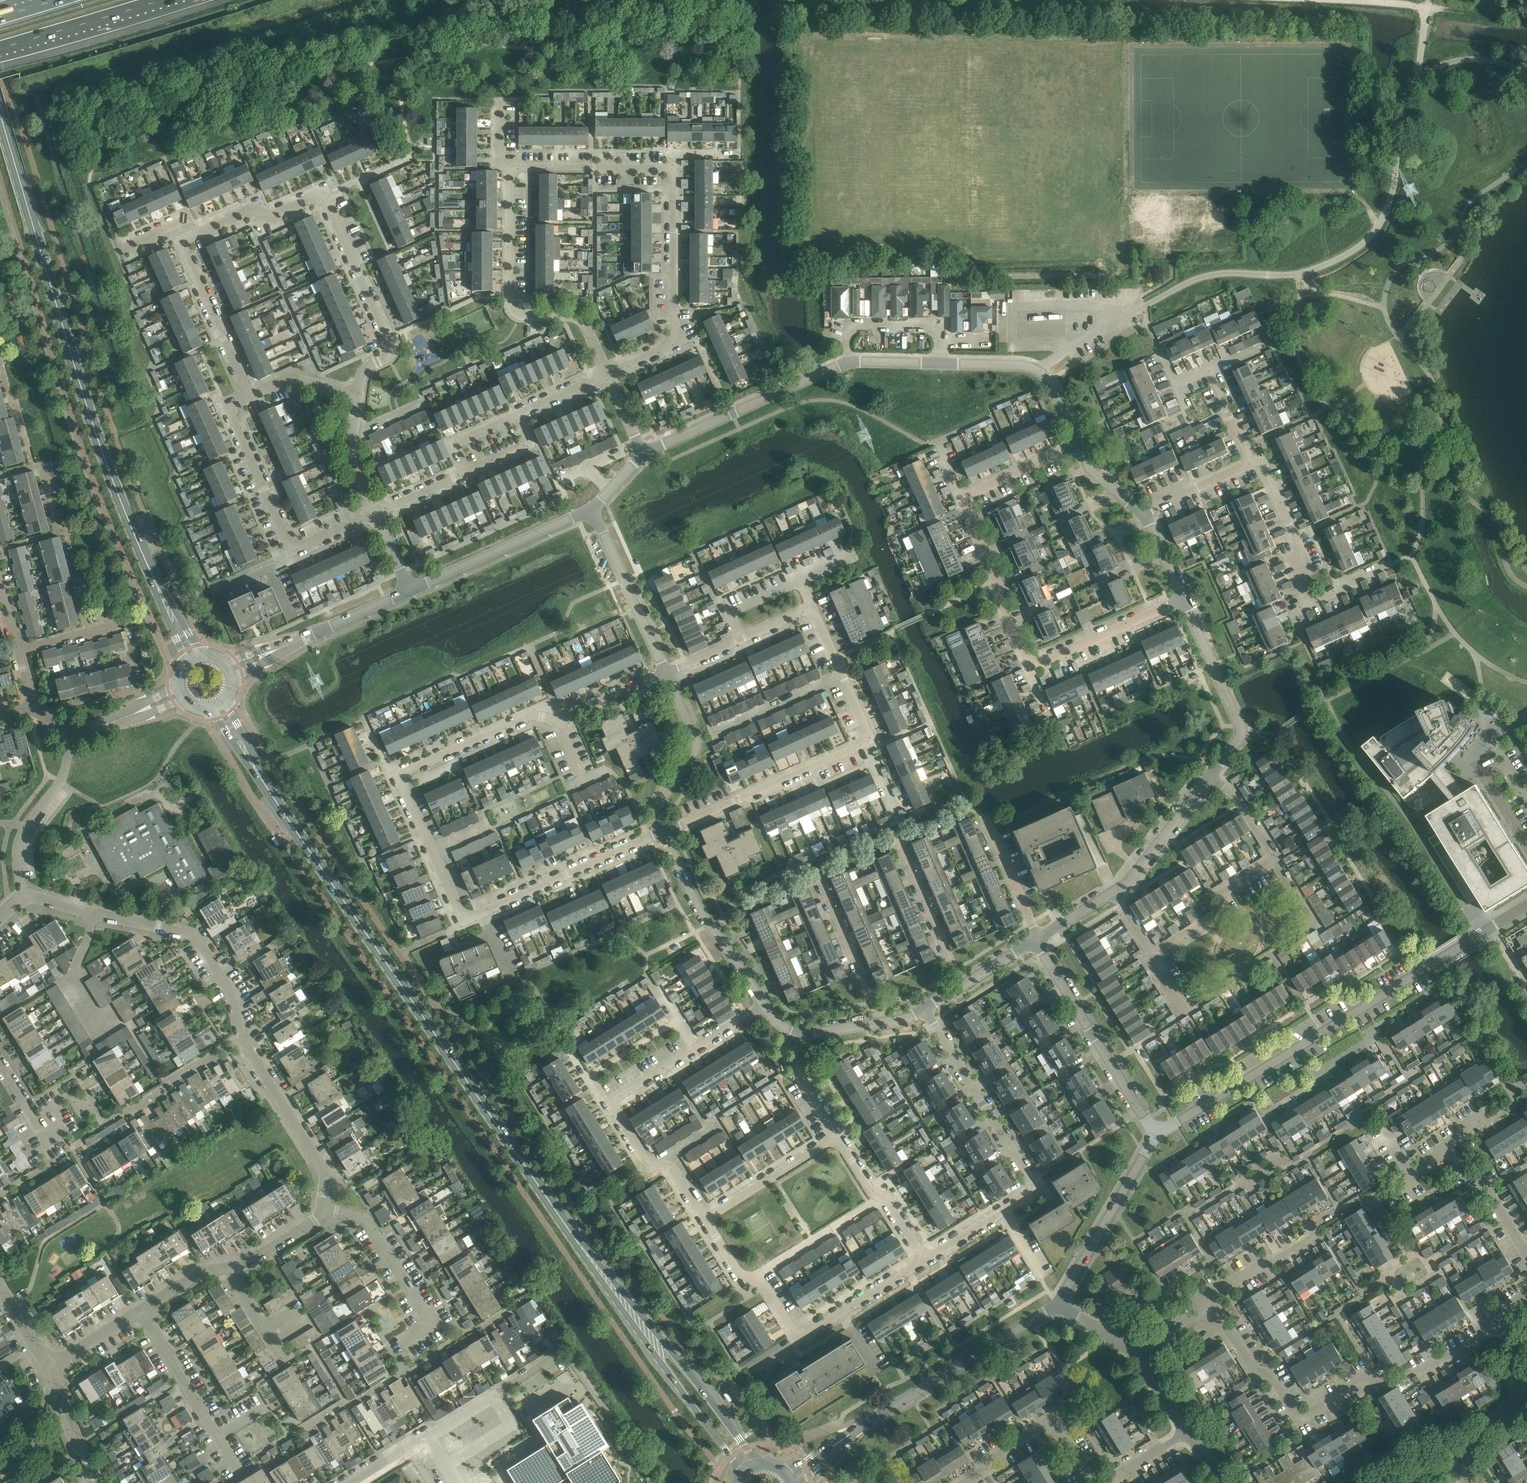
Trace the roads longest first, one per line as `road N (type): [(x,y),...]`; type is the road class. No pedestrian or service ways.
road 1 (residential): [(667,673),(558,721),(527,717),(398,775),(465,920),(664,831)]
road 2 (residential): [(607,374),(582,320),(511,308),(510,180),(518,168),(673,167),(674,344),(625,366)]
road 3 (residential): [(1039,371),(1196,279),(1297,274),(1366,241),(1387,210),(1401,108),(1419,78)]
road 4 (secondary): [(153,577),(100,446),(0,117)]
road 5 (residential): [(321,1208),(324,1169),(243,1039),(229,990),(196,938),(23,896)]
road 6 (secondary): [(273,796),(541,1188)]
road 7 (residential): [(1078,444),(967,502),(1027,658),(1043,661),(1182,599)]
road 8 (residential): [(355,394),(367,367),(388,357),(390,346),(326,193),(278,216),(251,210),(184,243)]
road 9 (secondary): [(763,1463),(541,1188)]
road 10 (secondary): [(541,1188),(739,1477)]
road 11 (residential): [(925,1009),(1033,1189),(925,1260)]
road 12 (residential): [(705,1219),(674,1169),(641,1155),(610,1103),(764,1005)]
road 13 (unclassified): [(1157,1134),(1432,963)]
road 14 (residential): [(865,743),(866,728),(812,609),(667,673)]
road 15 (residential): [(925,1260),(802,1337),(762,1281),(740,1274),(705,1219)]
road 16 (residential): [(967,1482),(1055,1417),(1089,1477),(1102,1480),(1187,1432)]
road 17 (residential): [(347,1482),(553,1355)]
road 18 (residential): [(1384,566),(1312,603),(1291,528),(1263,464),(1251,464)]
road 19 (unclassified): [(1157,1134),(1036,941)]
road 20 (residential): [(1210,1307),(1253,1366),(1276,1379),(1300,1418),(1372,1381)]
road 21 (unclassified): [(643,456),(848,363)]
road 22 (residential): [(664,831),(865,743)]
road 23 (residential): [(139,1308),(201,1271),(243,1265),(316,1221),(321,1208)]
road 24 (unclassified): [(878,1416),(1058,1305)]
road 25 (residential): [(321,1208),(368,1221),(432,1322),(401,1341)]
road 26 (unclassified): [(764,1005),(693,899),(664,831)]
road 27 (unclassified): [(410,592),(590,510)]
road 28 (unclassified): [(1058,1305),(1157,1134)]
road 29 (unclassified): [(1182,599),(1240,727),(1211,773)]
road 30 (residential): [(292,553),(226,401),(244,394)]
road 31 (unclassified): [(667,673),(590,510)]
road 32 (residential): [(23,896),(17,844),(60,781),(71,734)]
road 33 (unclassified): [(664,831),(659,804),(696,746),(667,673)]
road 34 (residential): [(1210,1307),(1212,1291),(1313,1235),(1314,1224),(1340,1209)]
road 35 (residential): [(1526,840),(1477,751),(1499,731),(1514,735),(1526,756)]
road 36 (motorway): [(0,50),(160,0)]
road 37 (residential): [(848,363),(851,326),(933,324),(944,335),(942,364)]
road 38 (residential): [(1153,958),(1226,913),(1229,890),(1275,862)]
road 39 (residential): [(244,394),(184,243)]
road 40 (residential): [(963,986),(900,842)]
road 41 (residential): [(820,880),(883,1023)]
road 42 (residential): [(705,1219),(838,1138)]
road 43 (unclassified): [(1211,773),(1115,892)]
road 44 (residential): [(139,1308),(219,1437)]
road 45 (residential): [(925,1260),(838,1138)]
road 46 (residential): [(987,816),(1036,941)]
road 47 (residential): [(1526,1255),(1488,1190),(1447,1149)]
road 48 (residential): [(94,1482),(48,1366)]
road 49 (residential): [(375,514),(355,474),(355,394)]

